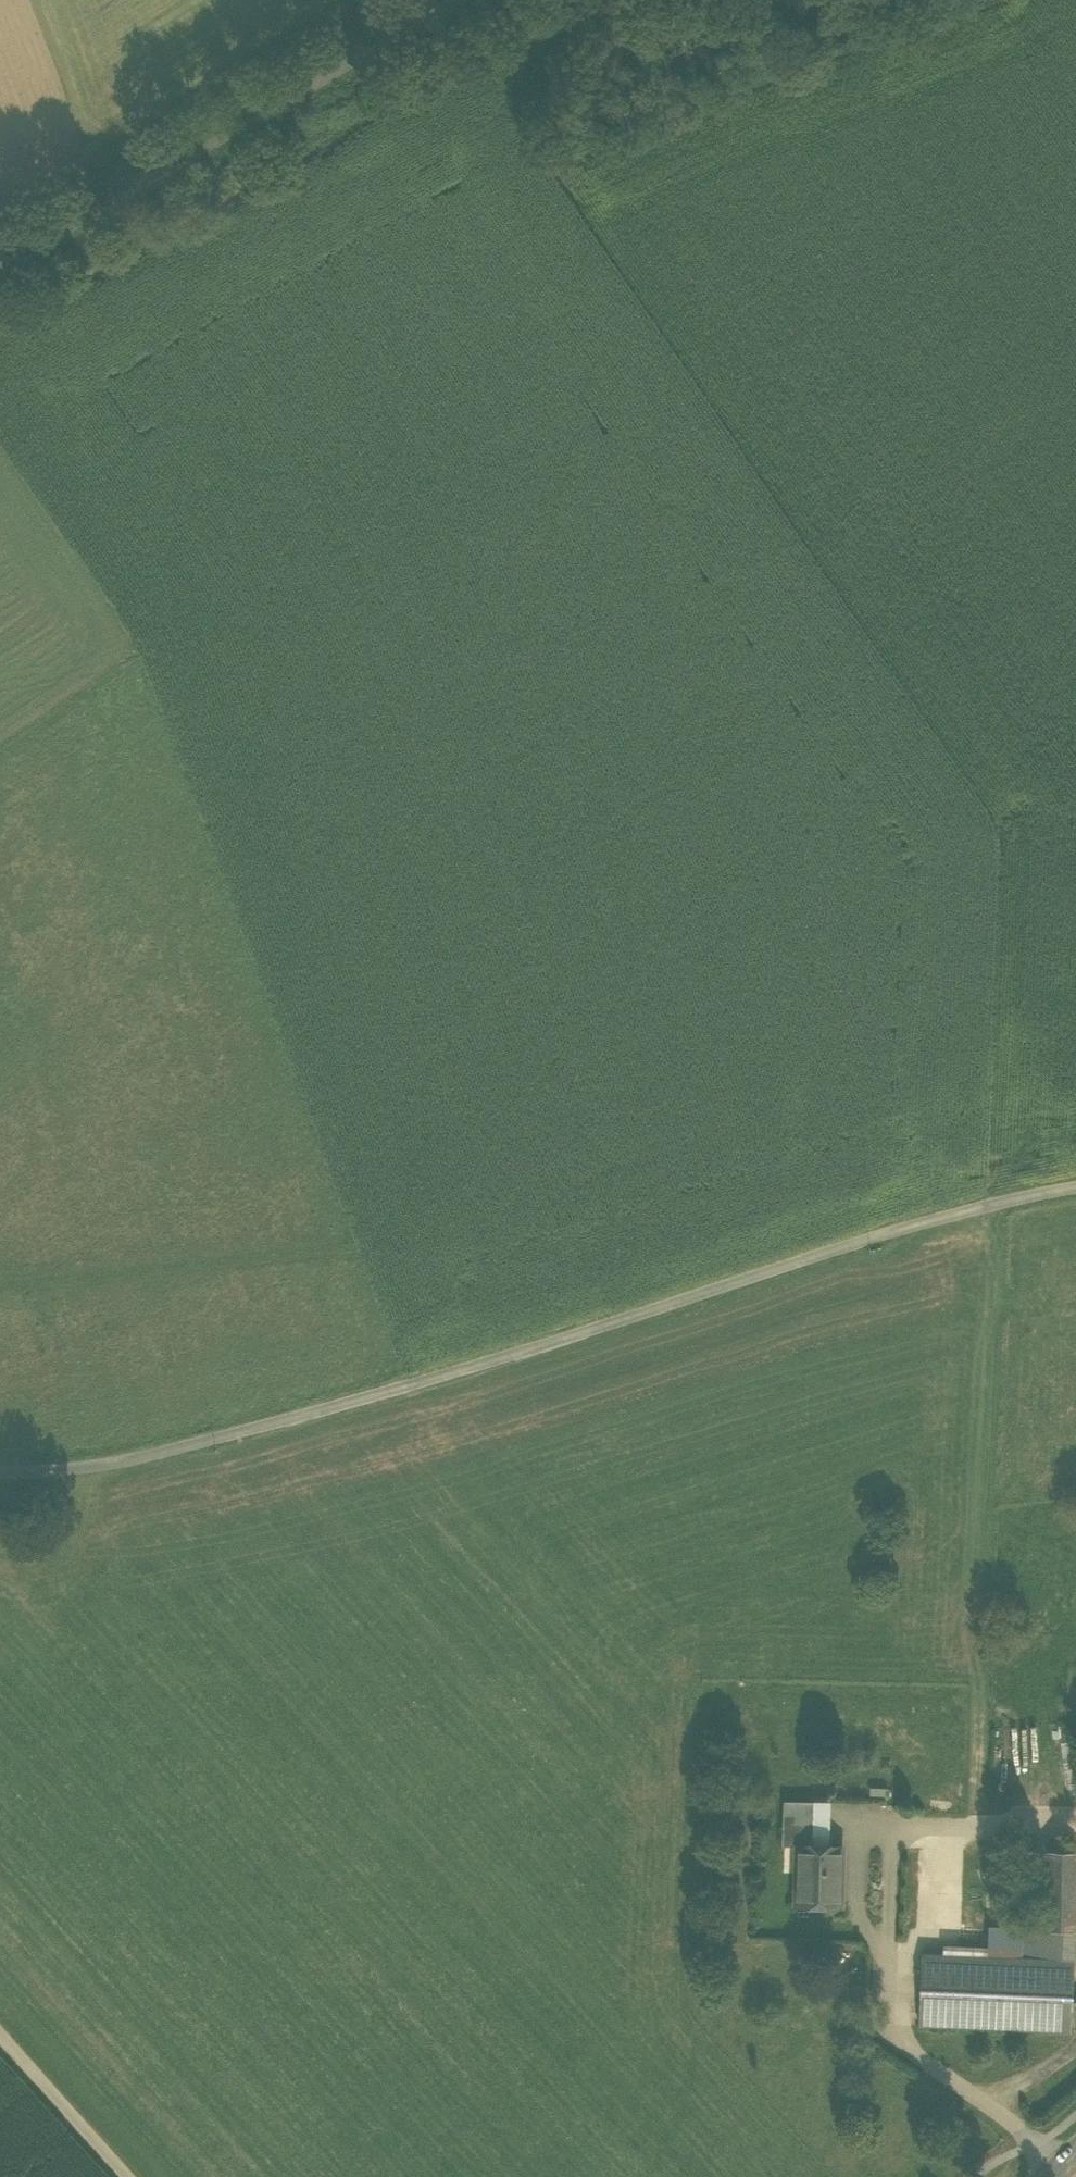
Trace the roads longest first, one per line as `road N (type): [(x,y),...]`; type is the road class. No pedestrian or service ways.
road 1 (unclassified): [(1075,1184),(826,1249),(549,1345),(124,1464),(0,1468)]
road 2 (unclassified): [(127,2176),(0,2035)]

